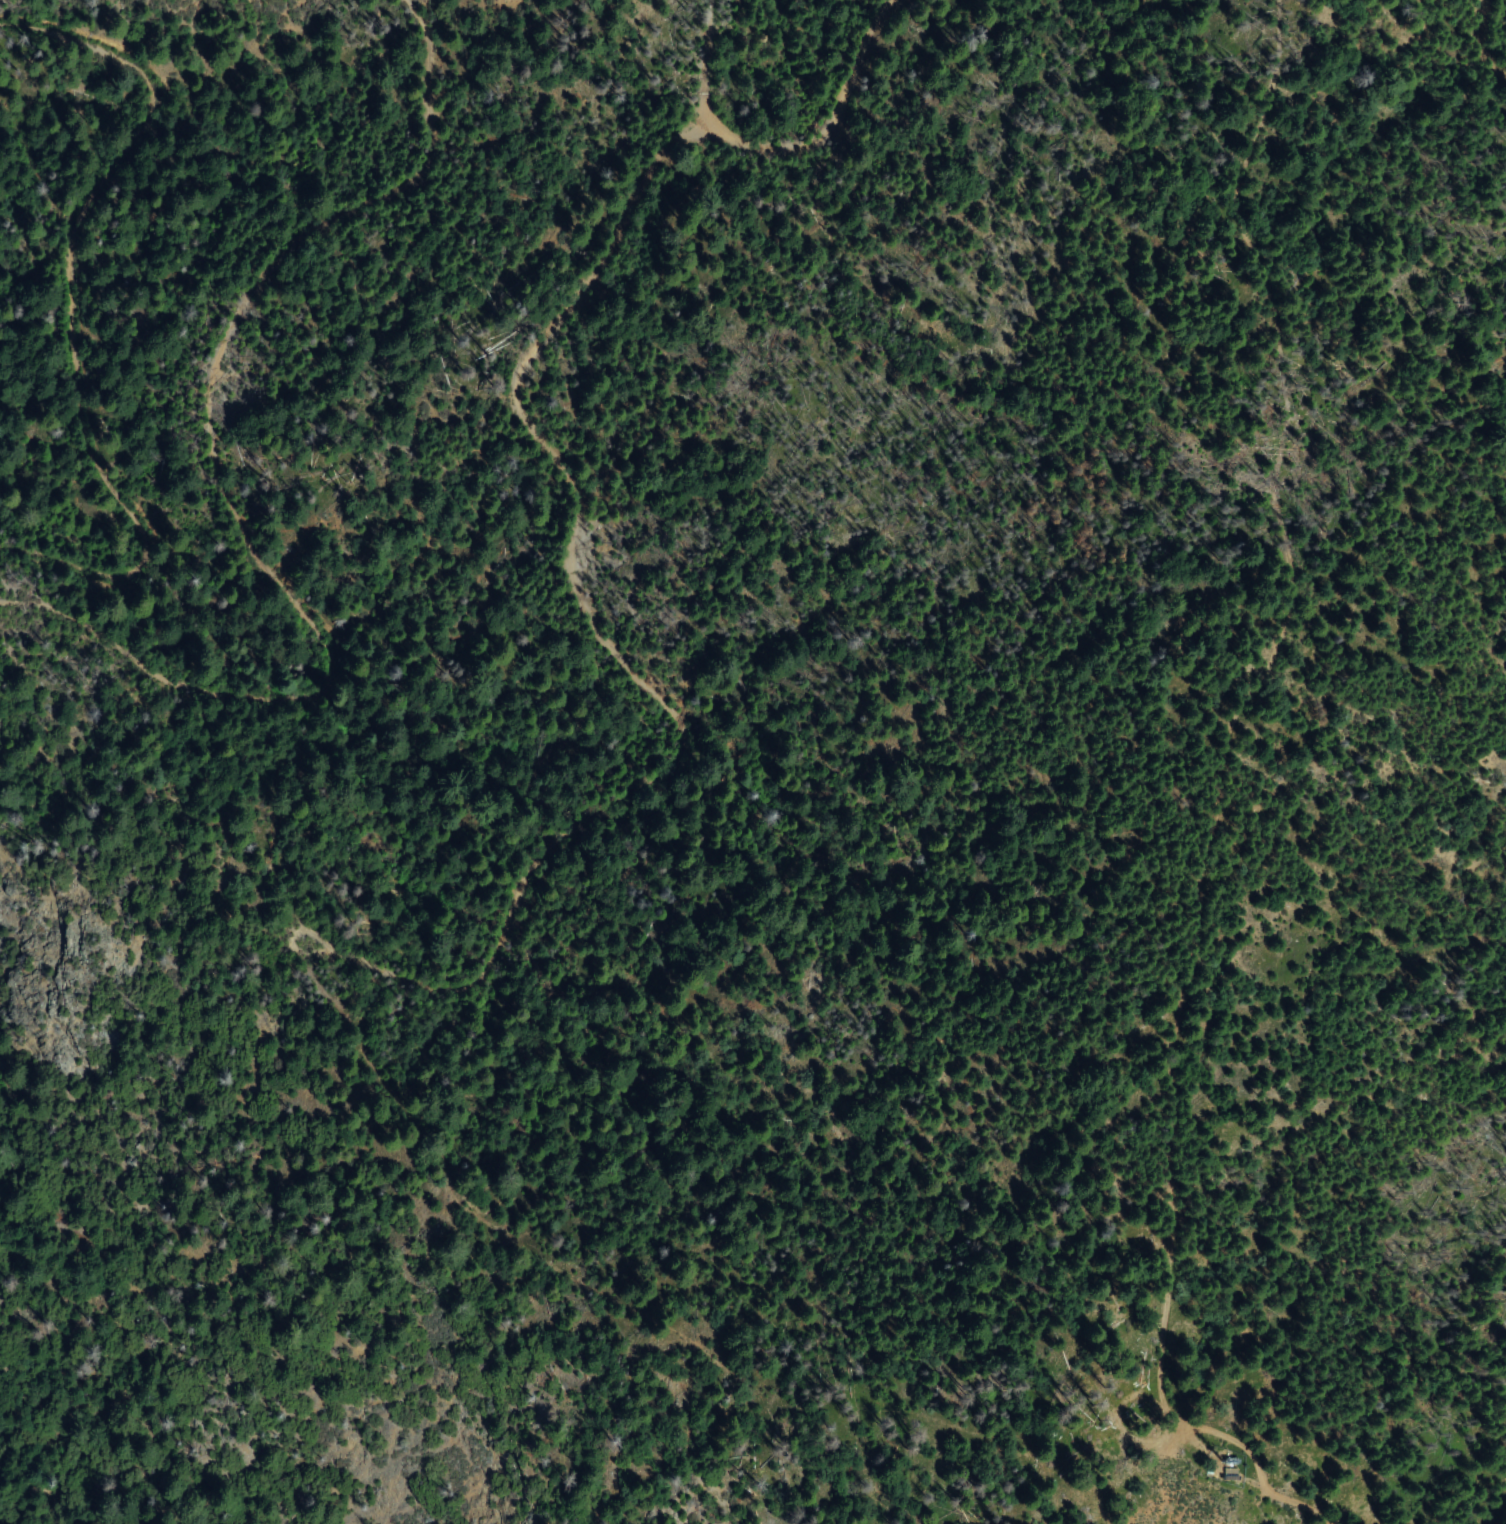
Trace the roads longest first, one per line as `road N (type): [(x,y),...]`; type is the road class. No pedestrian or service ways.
road 1 (track): [(713,0),(700,115),(652,167),(598,276),(530,358),(518,390),(527,423),(582,497),(571,573),(585,613),(687,726),(688,753),(549,854),(494,967),(470,988),(429,990),(291,935)]
road 2 (track): [(0,605),(73,617),(181,689),(304,701),(323,691),(334,671),(328,640),(307,607),(261,567),(221,489),(209,413),(230,334),(284,254),(322,222),(401,193),(427,171),(436,132),(432,49),(406,0)]
road 3 (track): [(0,20),(124,44),(154,76),(153,100),(98,181),(69,247),(90,445),(111,486),(152,533),(144,562),(127,575),(98,574),(0,545)]
road 4 (track): [(700,115),(768,150),(818,148),(839,121),(872,43),(906,0)]

